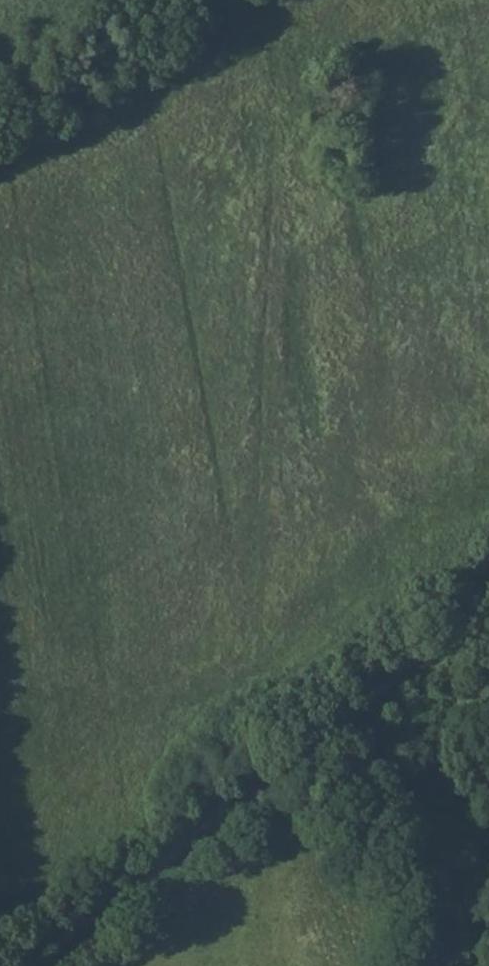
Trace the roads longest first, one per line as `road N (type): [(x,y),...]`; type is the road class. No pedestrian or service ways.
road 1 (track): [(488,581),(408,663),(30,965)]

